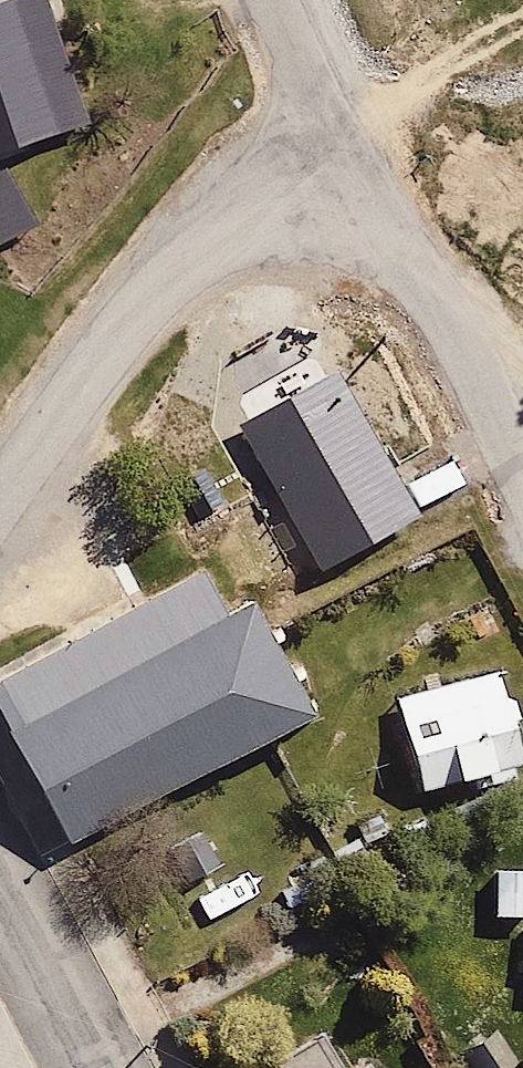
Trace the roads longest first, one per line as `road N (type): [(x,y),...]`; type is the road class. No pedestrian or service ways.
road 1 (residential): [(343,128),(241,189),(0,505)]
road 2 (residential): [(522,461),(477,363),(343,128)]
road 3 (track): [(522,25),(343,128)]
road 4 (residential): [(93,1067),(0,895)]
road 5 (residential): [(343,128),(283,0)]

